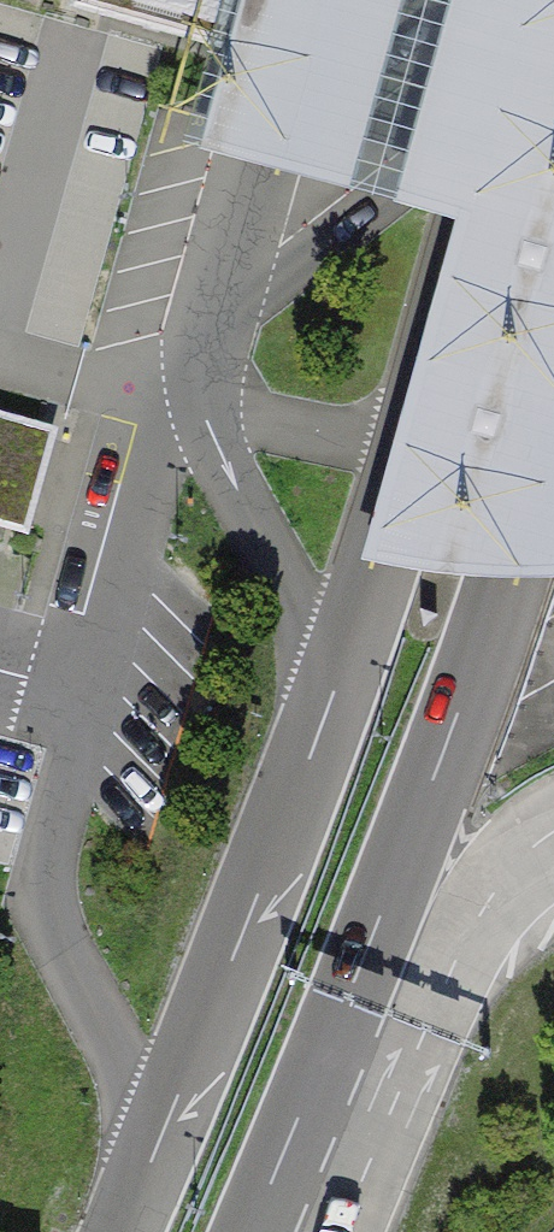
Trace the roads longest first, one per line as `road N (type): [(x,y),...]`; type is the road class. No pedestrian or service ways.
road 1 (motorway): [(541,0),(424,419),(340,676),(123,1231)]
road 2 (motorway): [(318,1125),(368,996),(553,416)]

